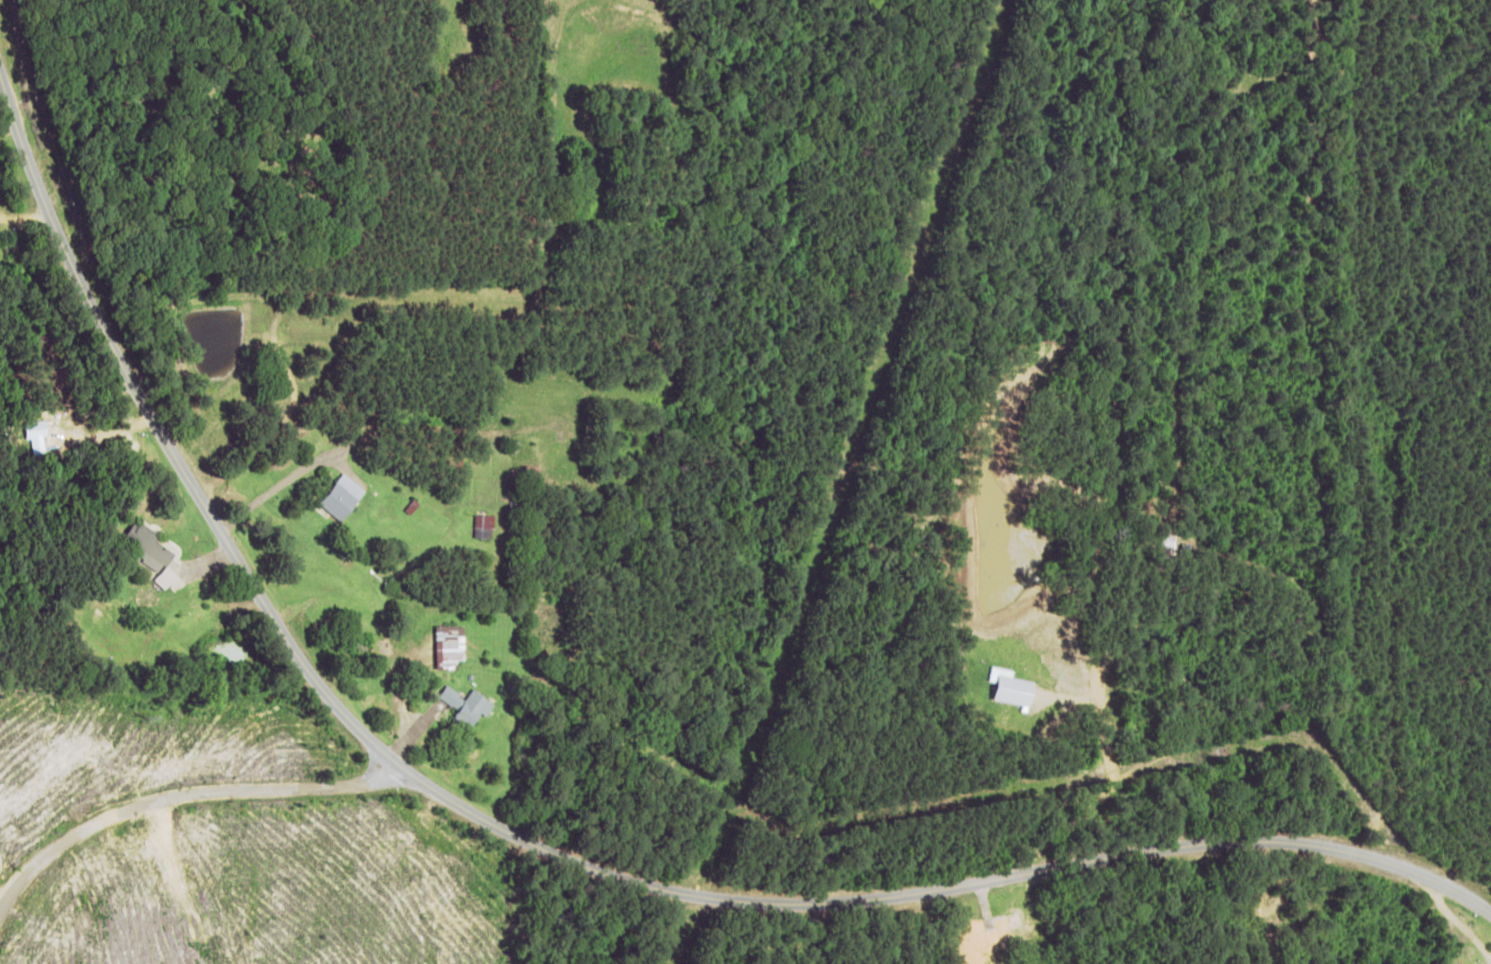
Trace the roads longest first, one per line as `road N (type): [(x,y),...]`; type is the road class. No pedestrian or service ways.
road 1 (tertiary): [(387,800),(421,805),(551,871),(745,931),(925,926),(1189,876),(1358,871),(1490,909)]
road 2 (tertiary): [(387,800),(377,760),(252,625),(43,200),(28,139),(8,124),(0,89)]
road 3 (residential): [(0,930),(68,875),(152,840),(387,800)]

